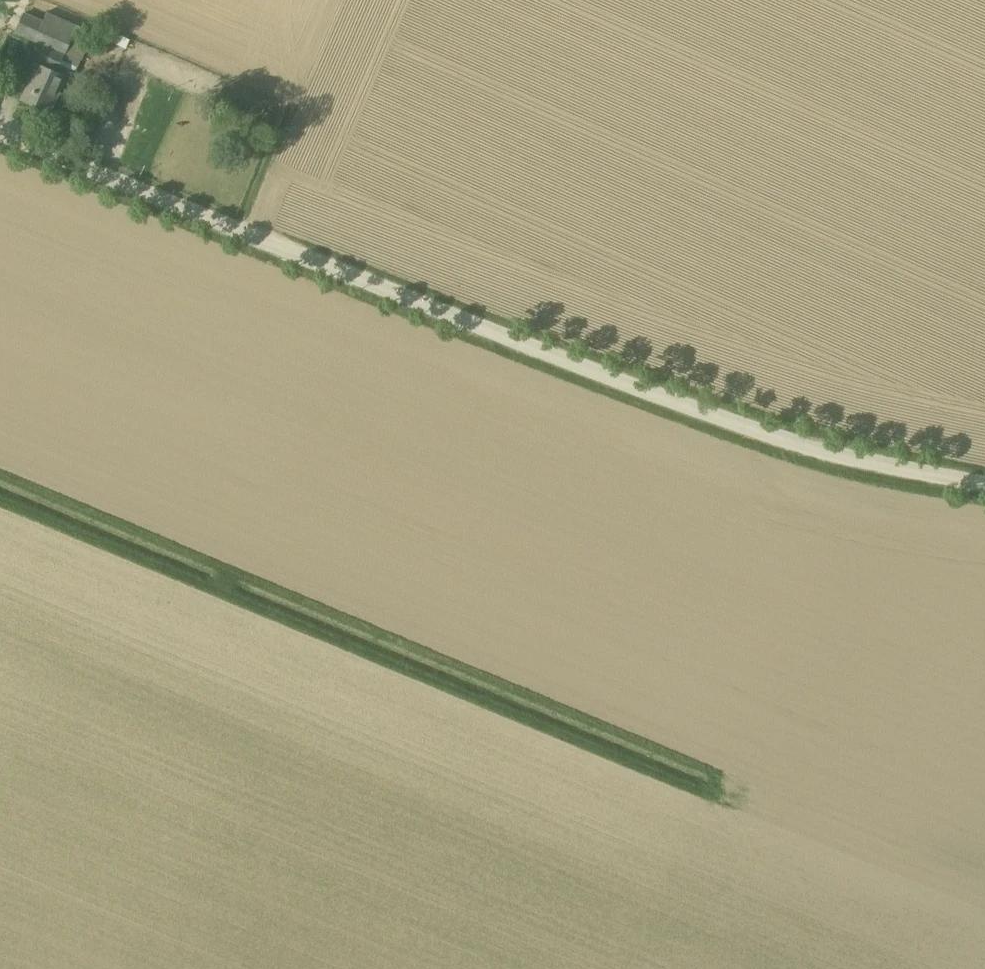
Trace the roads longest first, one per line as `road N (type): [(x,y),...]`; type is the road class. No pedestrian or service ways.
road 1 (unclassified): [(984,480),(804,443),(658,395),(0,132)]
road 2 (track): [(248,232),(289,108)]

